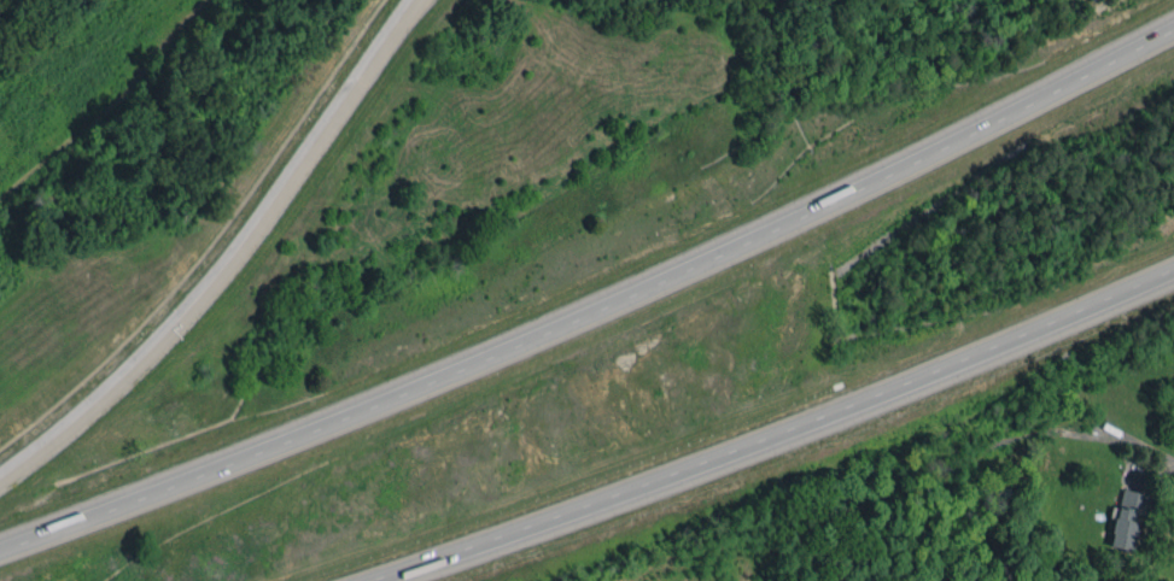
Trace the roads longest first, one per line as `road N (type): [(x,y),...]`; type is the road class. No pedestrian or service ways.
road 1 (motorway): [(1173,29),(799,221),(433,380),(0,552)]
road 2 (motorway): [(376,580),(801,428),(1173,272)]
road 3 (motorway): [(412,0),(247,233),(146,354),(0,481)]

